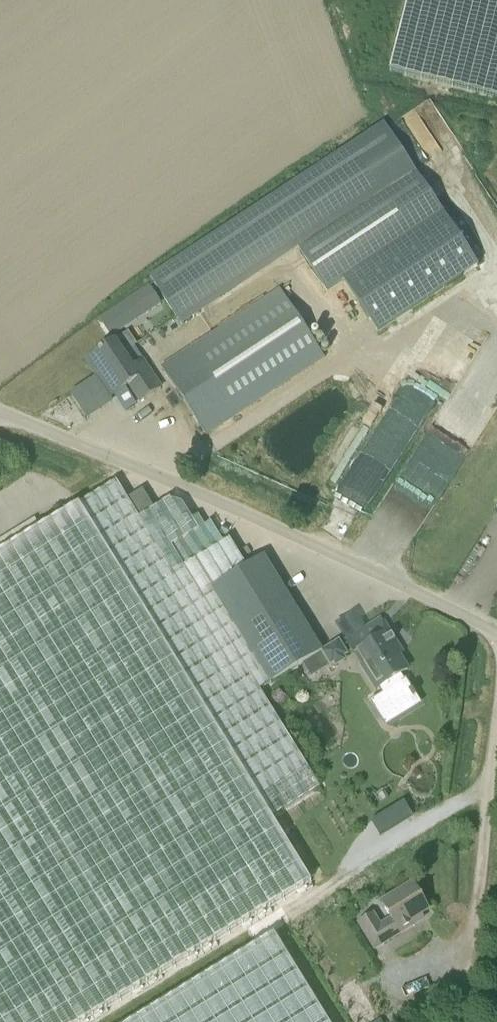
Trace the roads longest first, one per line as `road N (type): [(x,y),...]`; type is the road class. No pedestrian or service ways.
road 1 (unclassified): [(496,632),(210,497),(0,413)]

